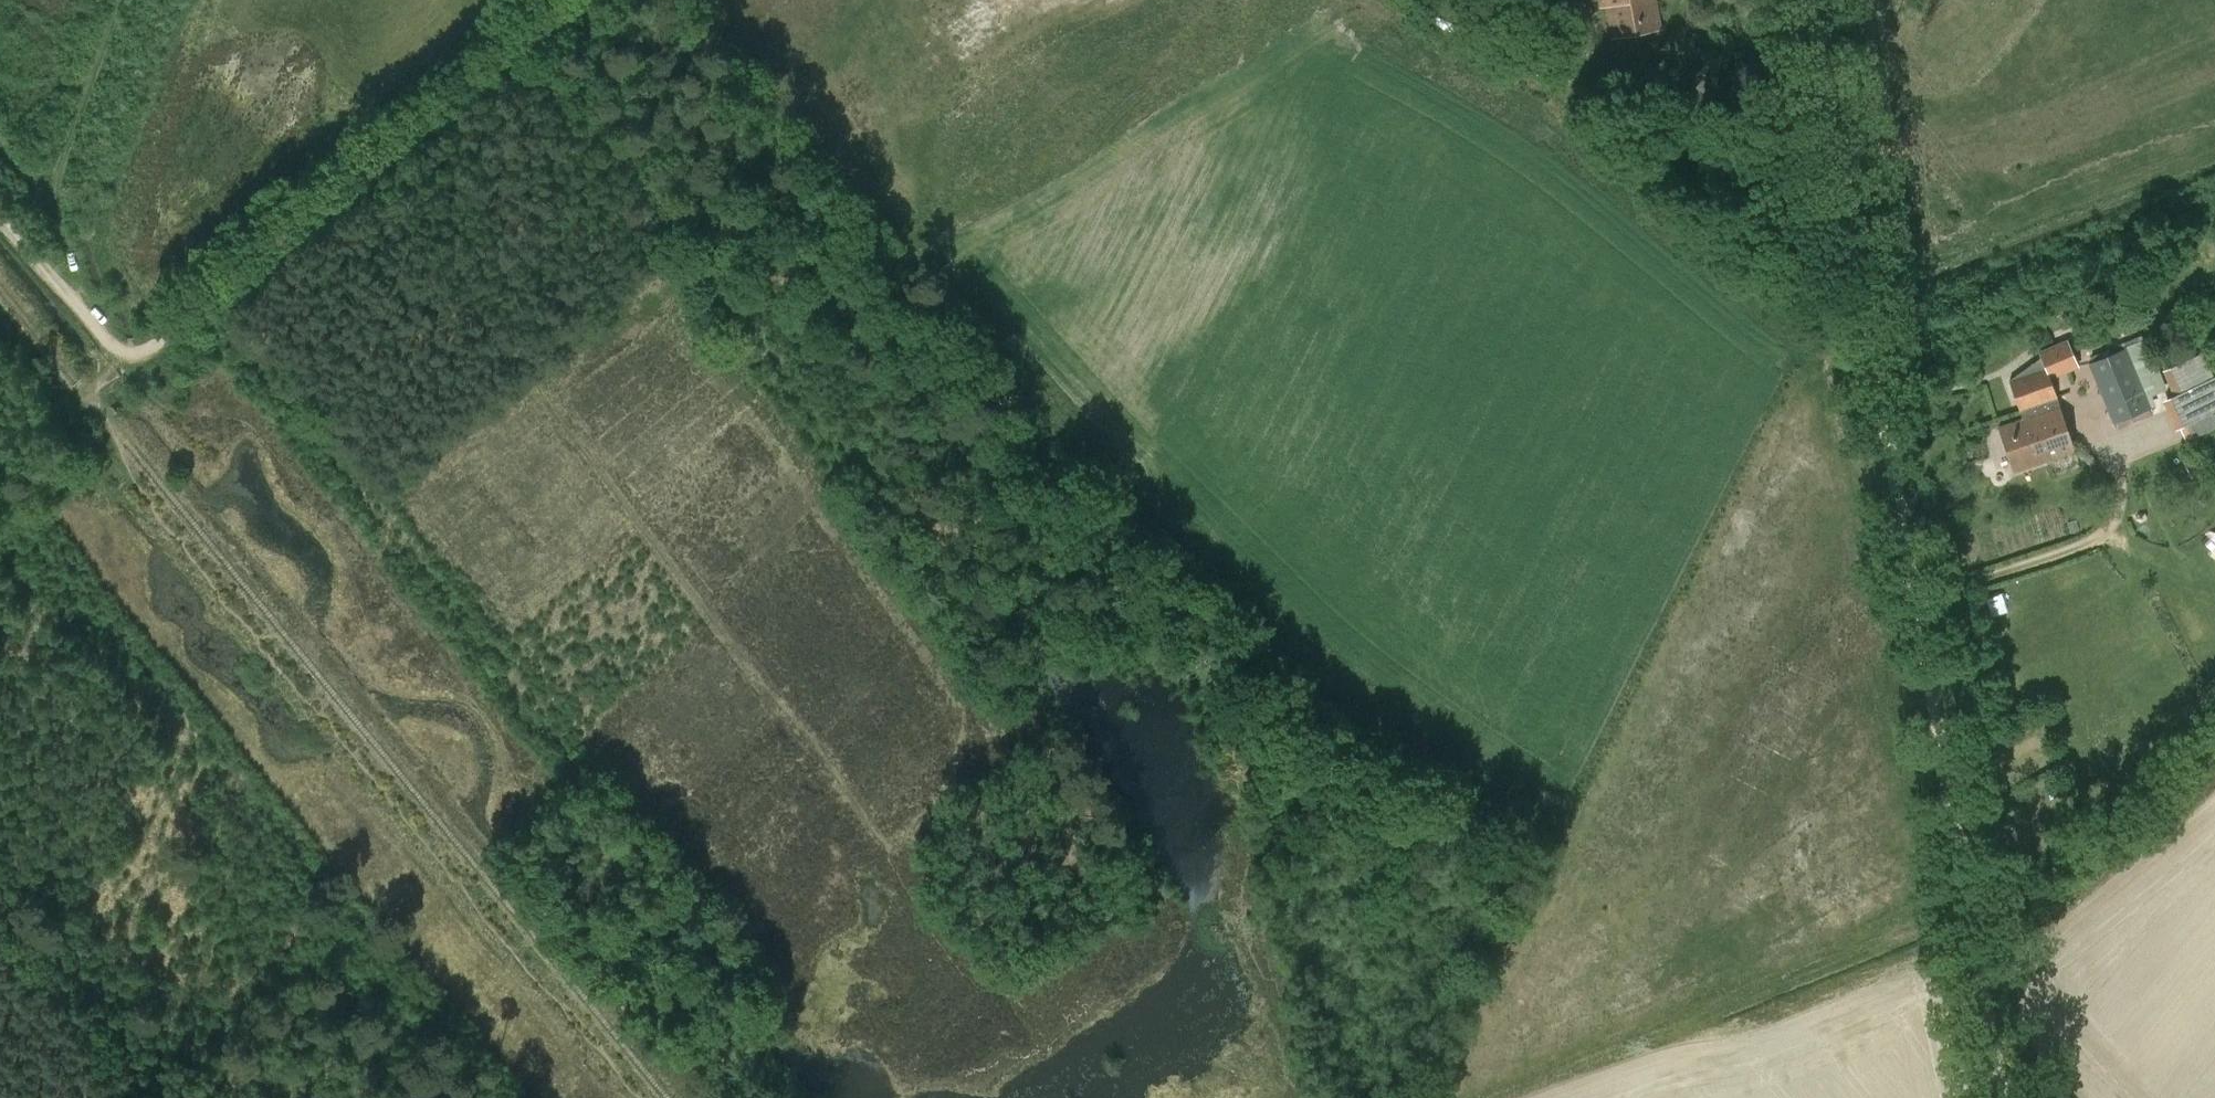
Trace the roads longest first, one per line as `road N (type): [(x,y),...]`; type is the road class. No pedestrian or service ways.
road 1 (unclassified): [(2004,1097),(1809,0)]
road 2 (track): [(130,361),(0,212)]

